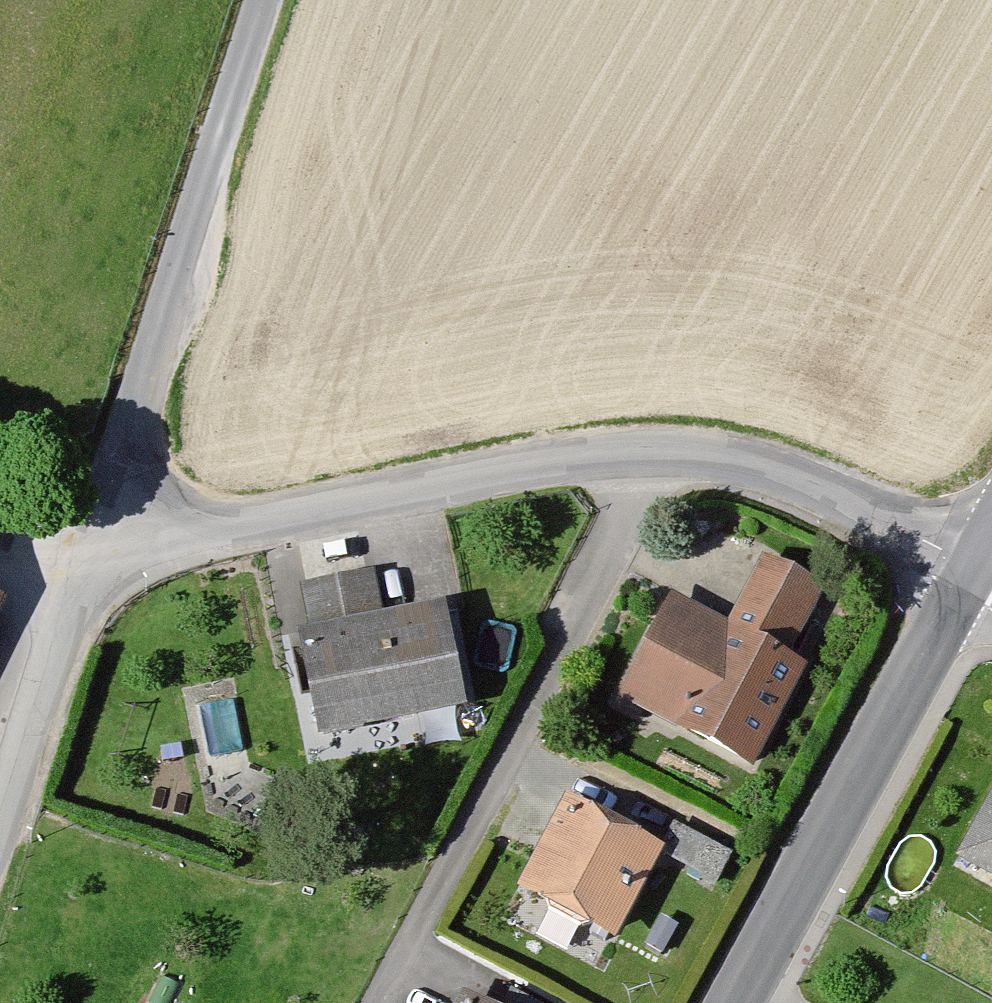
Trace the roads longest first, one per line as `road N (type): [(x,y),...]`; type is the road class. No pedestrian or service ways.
road 1 (residential): [(651,455),(366,1002)]
road 2 (unclassified): [(263,0),(148,358),(93,561)]
road 3 (residential): [(651,455),(521,469),(93,561)]
road 4 (unclassified): [(741,1002),(960,595)]
road 5 (residential): [(975,567),(756,466),(651,455)]
road 6 (residential): [(93,561),(0,840)]

